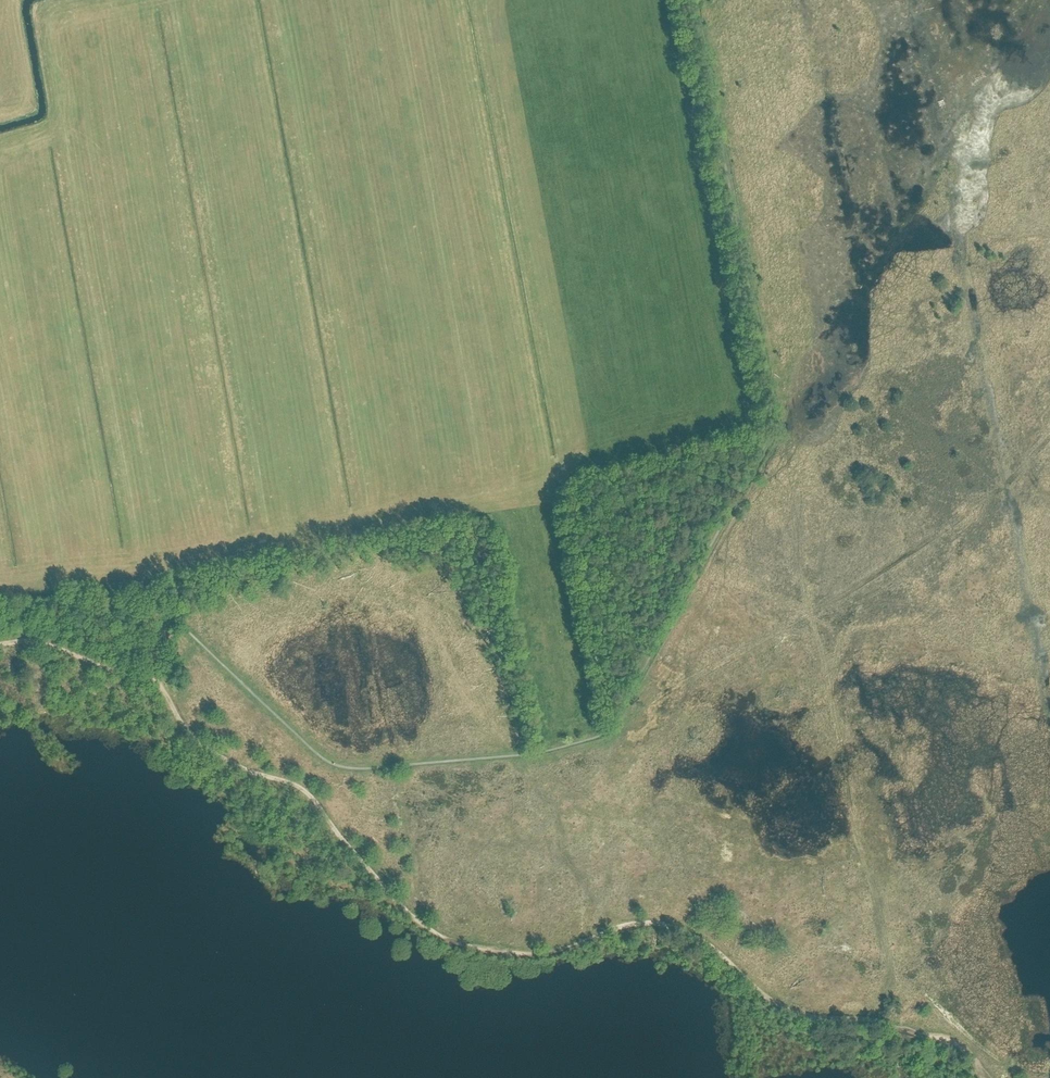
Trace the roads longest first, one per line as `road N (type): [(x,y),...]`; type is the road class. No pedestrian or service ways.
road 1 (track): [(0,644),(42,644),(154,682),(207,749),(306,792),(401,906),(451,942),(538,955),(628,926),(666,926),(704,942),(782,1007),(952,1042),(982,1077)]

